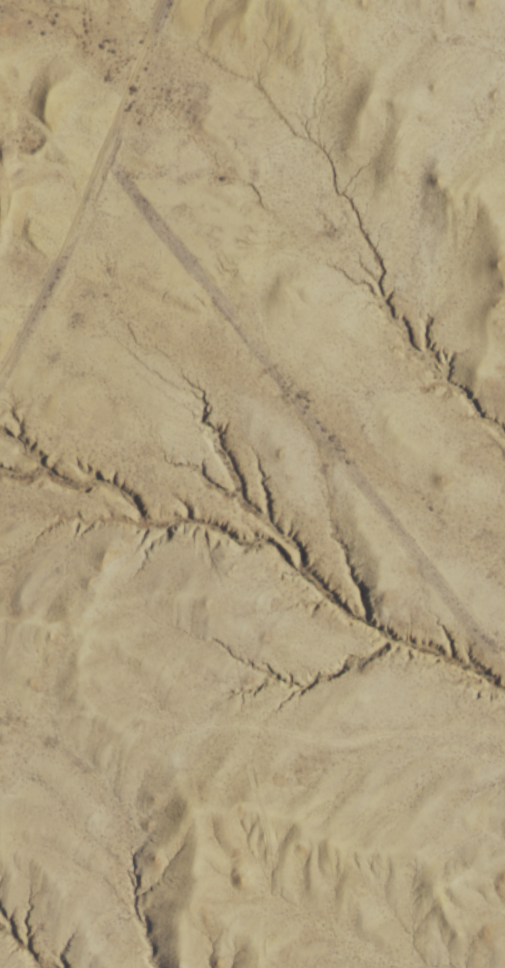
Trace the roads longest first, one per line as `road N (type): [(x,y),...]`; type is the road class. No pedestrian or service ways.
road 1 (residential): [(168,0),(59,316),(48,308),(0,393)]

